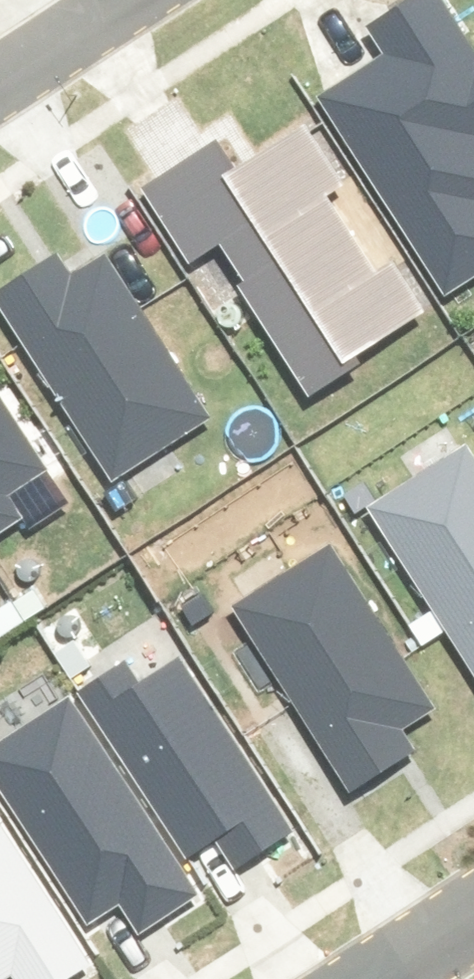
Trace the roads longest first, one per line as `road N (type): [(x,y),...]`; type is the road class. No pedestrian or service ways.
road 1 (residential): [(0,82),(126,0)]

